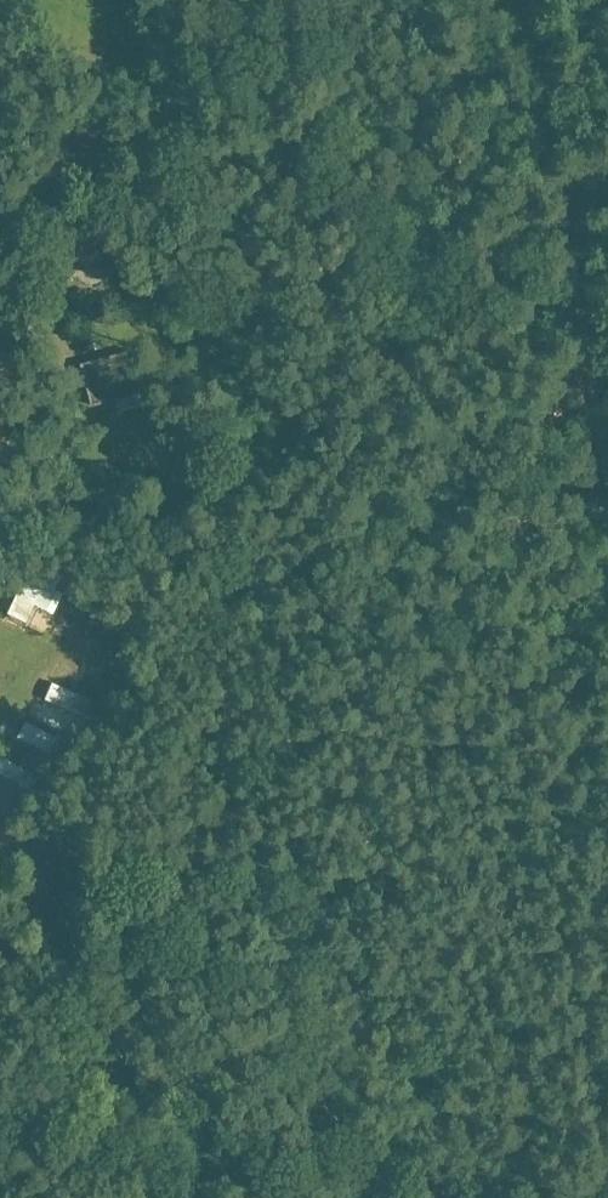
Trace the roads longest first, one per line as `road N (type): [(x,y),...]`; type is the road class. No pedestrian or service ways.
road 1 (track): [(522,0),(607,476)]
road 2 (track): [(215,1197),(147,1146),(133,1114),(131,937),(118,908),(18,837)]

